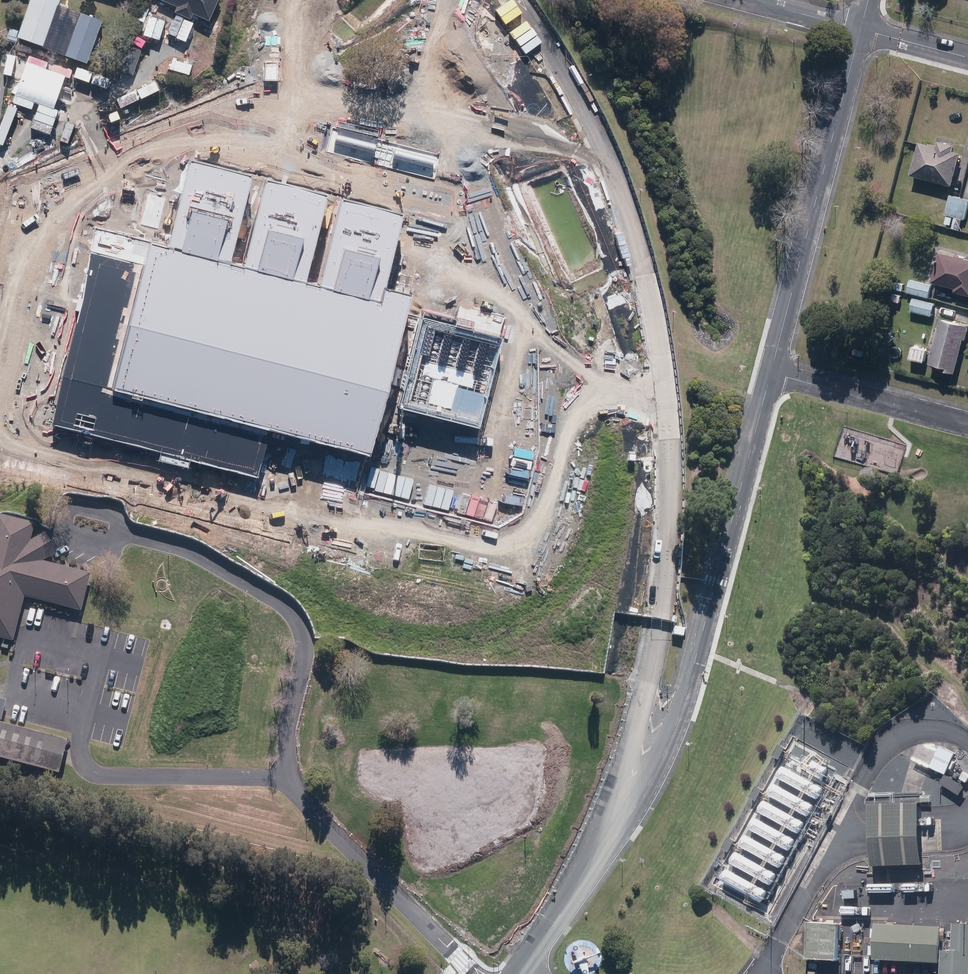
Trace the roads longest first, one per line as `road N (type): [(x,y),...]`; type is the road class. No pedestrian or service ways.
road 1 (unknown): [(604,836),(659,619),(663,453),(625,219),(590,116),(522,0)]
road 2 (unknown): [(656,397),(589,401),(572,425),(554,493),(526,537),(499,548),(12,435),(0,424)]
road 3 (unknown): [(0,318),(25,238),(215,116),(280,98),(357,96),(457,125),(602,151)]
road 4 (unclassified): [(523,973),(668,744),(772,370)]
road 5 (unclassified): [(472,973),(286,776),(306,634),(252,585),(187,550),(132,535)]
road 6 (unclassified): [(772,370),(861,28)]
road 7 (unknown): [(457,125),(450,222),(471,263),(609,399)]
road 8 (unknown): [(450,206),(187,134)]
road 9 (residential): [(967,422),(772,370)]
road 10 (unknown): [(528,319),(504,418),(478,472)]

